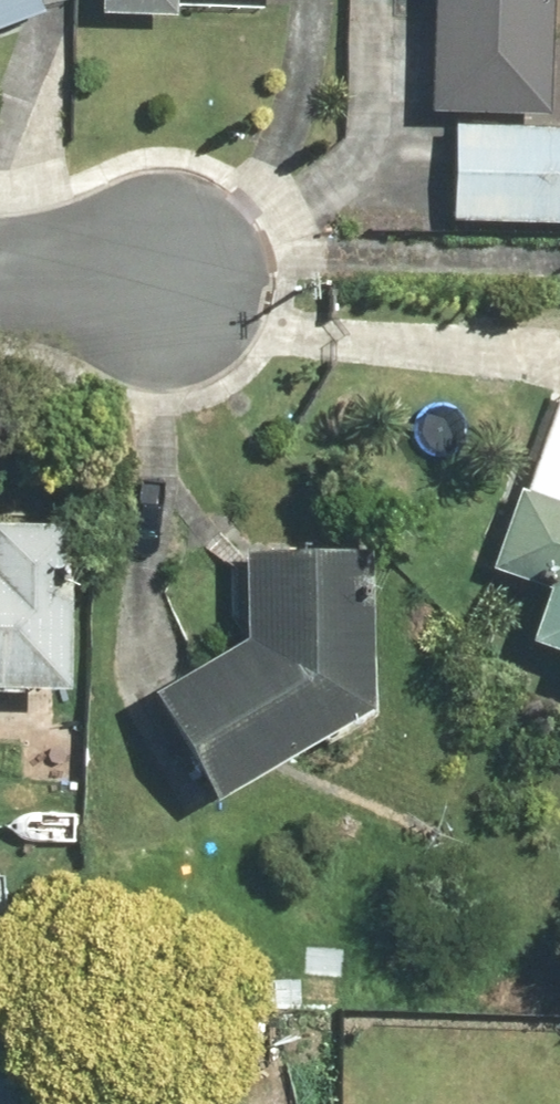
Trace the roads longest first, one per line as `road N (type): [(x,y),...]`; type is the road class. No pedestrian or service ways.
road 1 (residential): [(0,268),(170,272)]

